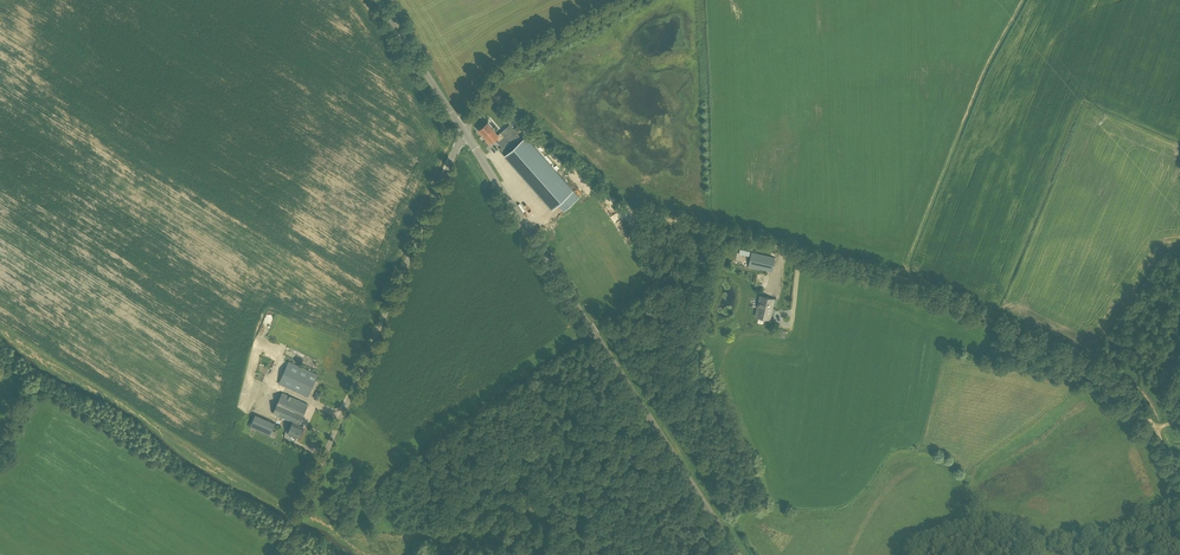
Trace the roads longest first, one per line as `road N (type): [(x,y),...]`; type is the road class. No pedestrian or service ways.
road 1 (secondary): [(735,554),(466,133)]
road 2 (track): [(798,253),(912,282),(1109,377),(1155,427),(1179,499)]
road 3 (tertiary): [(283,554),(466,133)]
road 4 (unclassified): [(798,253),(619,204),(540,145),(485,87)]
road 5 (track): [(577,554),(575,493),(591,464),(595,418),(628,395)]
road 6 (tertiary): [(485,87),(505,63),(624,0)]
road 7 (secondary): [(466,133),(380,0)]

